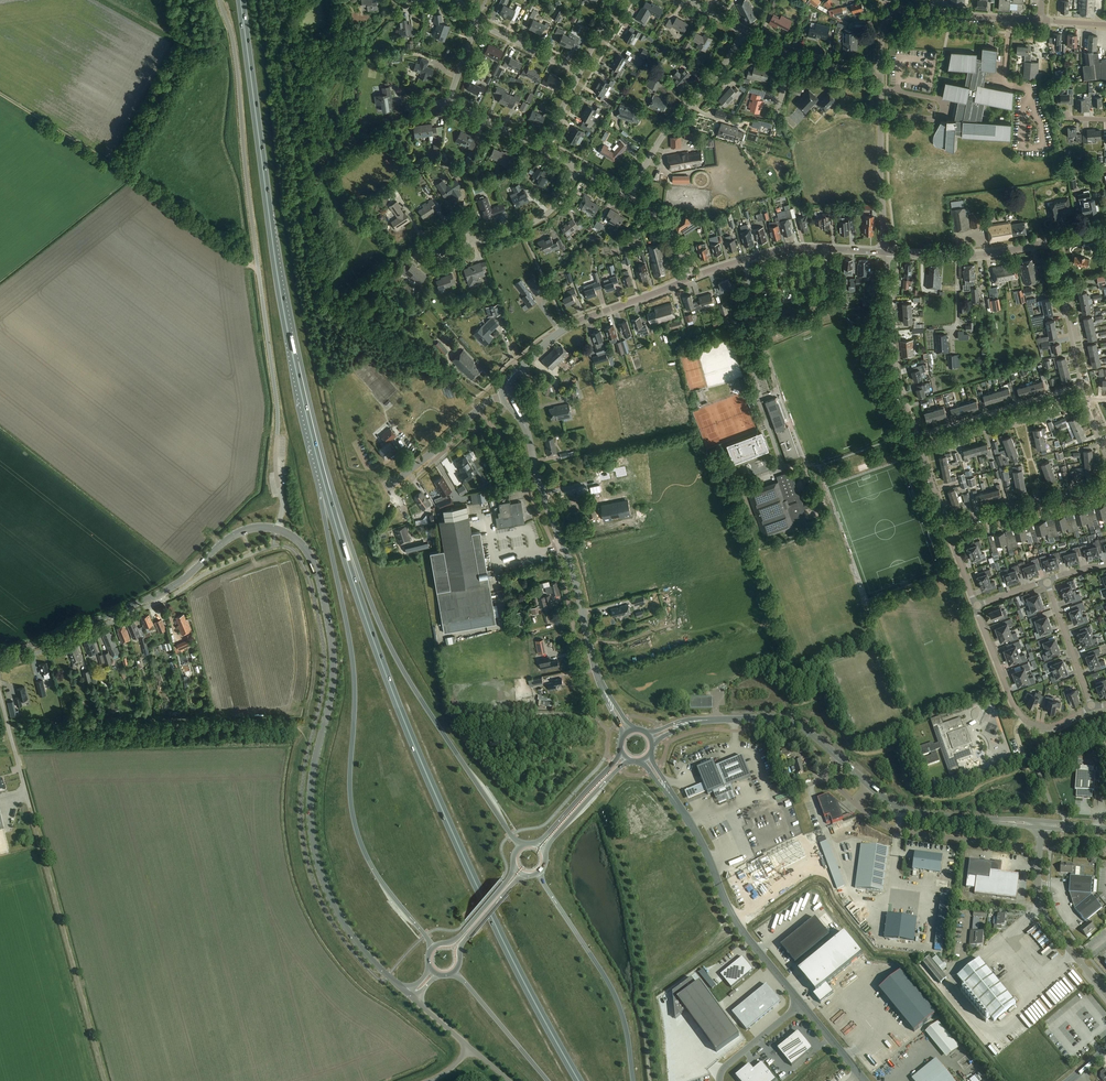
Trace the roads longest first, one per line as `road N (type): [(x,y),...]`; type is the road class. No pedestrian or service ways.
road 1 (trunk): [(579,1080),(453,834),(352,578)]
road 2 (trunk): [(519,847),(395,656),(349,539),(294,361)]
road 3 (unclassified): [(221,0),(237,68),(276,396),(277,530)]
road 4 (tertiary): [(408,994),(359,946),(316,862),(310,797),(332,690),(332,647),(313,562),(277,530)]
road 5 (trunk): [(326,491),(353,666),(356,829),(382,884),(434,946)]
road 6 (trunk): [(241,0),(294,361)]
road 7 (track): [(0,93),(259,272)]
road 8 (tertiary): [(605,693),(570,562),(506,396)]
road 9 (tertiary): [(0,654),(154,596),(232,537),(258,528)]
road 10 (unclassified): [(663,784),(692,824),(727,905),(802,1004)]
road 11 (track): [(40,846),(104,1080)]
road 12 (trunk): [(634,1080),(613,989),(537,874)]
road 13 (tertiary): [(506,396),(509,380),(566,327),(692,277)]
road 14 (residential): [(628,196),(662,137),(743,33)]
road 15 (tertiary): [(692,277),(787,249),(887,253)]
road 16 (residential): [(915,435),(895,377),(887,253)]
road 17 (residential): [(887,253),(881,71)]
road 18 (residential): [(915,435),(1081,385)]
road 19 (residential): [(919,448),(1085,401)]
road 20 (residential): [(1105,995),(1044,914),(1039,849)]
road 21 (tertiary): [(887,253),(975,256),(1052,242)]
road 22 (residential): [(948,526),(1105,484)]
road 23 (tertiary): [(838,758),(781,720),(693,722)]
road 24 (unclassified): [(0,697),(40,846)]
road 25 (residential): [(388,487),(488,401),(506,396)]
road 26 (tertiary): [(537,874),(545,848),(629,760)]
road 27 (unclassified): [(1040,22),(893,8)]
road 28 (residential): [(1081,385),(1052,242)]
road 29 (residential): [(897,832),(1039,849)]
road 30 (tertiary): [(623,754),(538,843),(519,847)]
road 31 (tertiary): [(1041,825),(900,809)]
road 32 (trunk): [(455,972),(547,1080)]
road 33 (tertiary): [(519,847),(514,870),(469,926),(434,946)]
road 34 (tertiary): [(455,972),(471,932),(521,876),(537,874)]
road 35 (trunk): [(294,361),(326,491)]
road 36 (residential): [(1047,581),(1092,707)]
road 37 (residential): [(575,168),(539,219),(473,244)]
road 38 (residential): [(976,606),(1023,718)]

